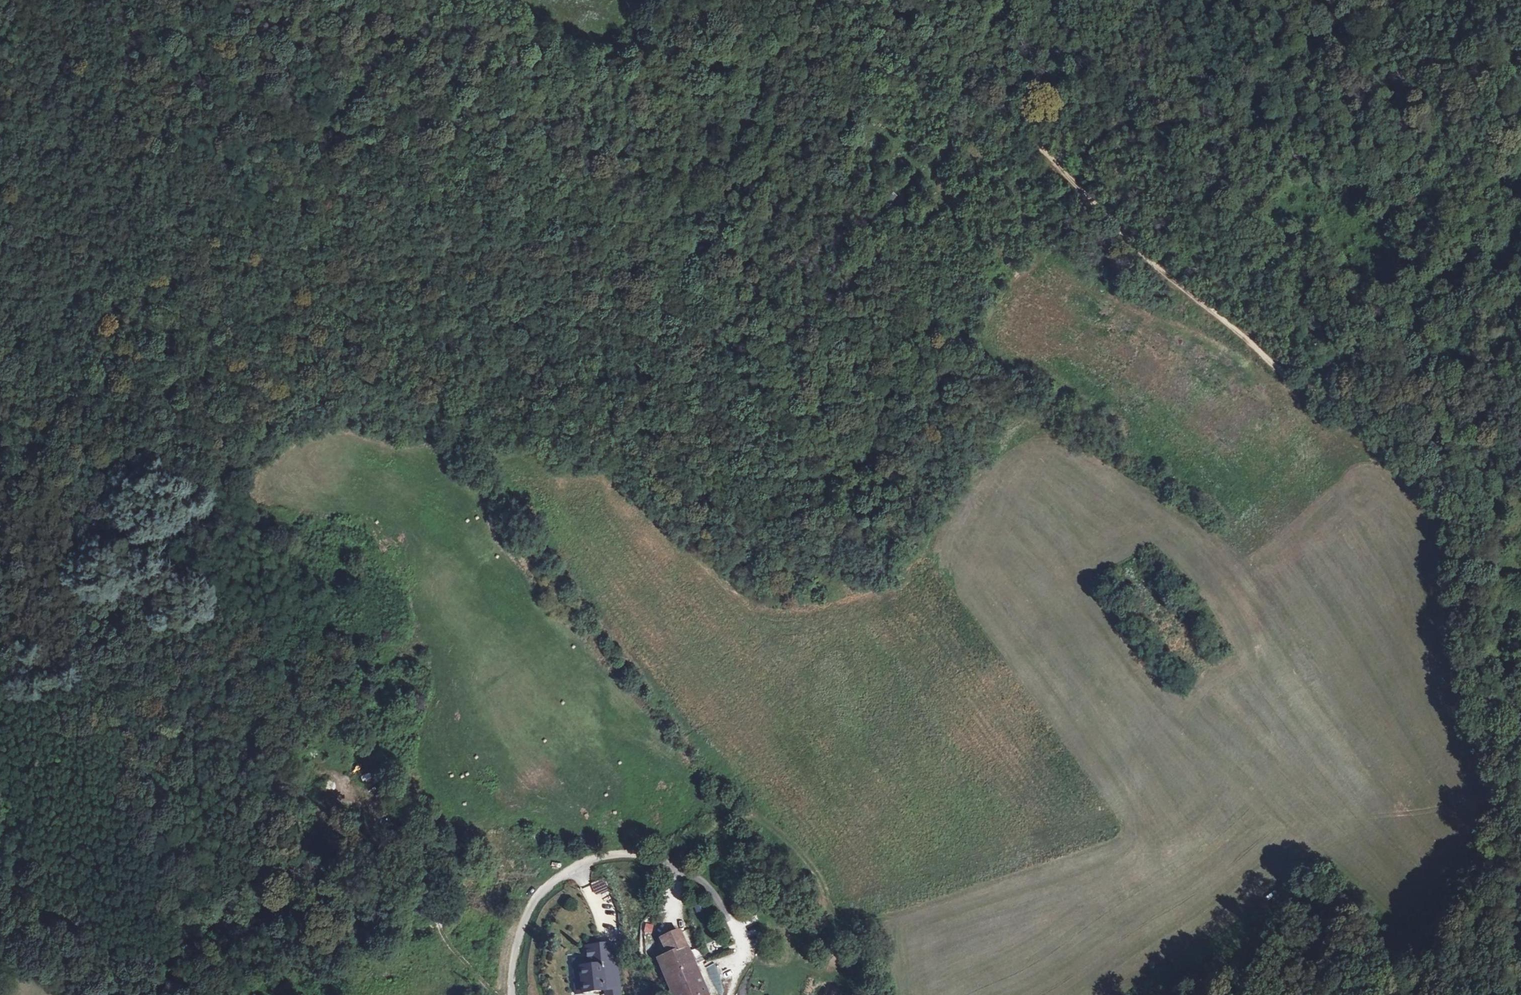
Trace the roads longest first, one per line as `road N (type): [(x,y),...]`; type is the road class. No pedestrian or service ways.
road 1 (track): [(1520,768),(1494,738),(1476,676),(1433,452),(1291,378),(1124,237),(1003,105),(886,47),(854,40),(769,50)]
road 2 (track): [(1520,789),(1418,813),(1122,855)]
road 3 (track): [(1010,0),(789,33),(769,50)]

